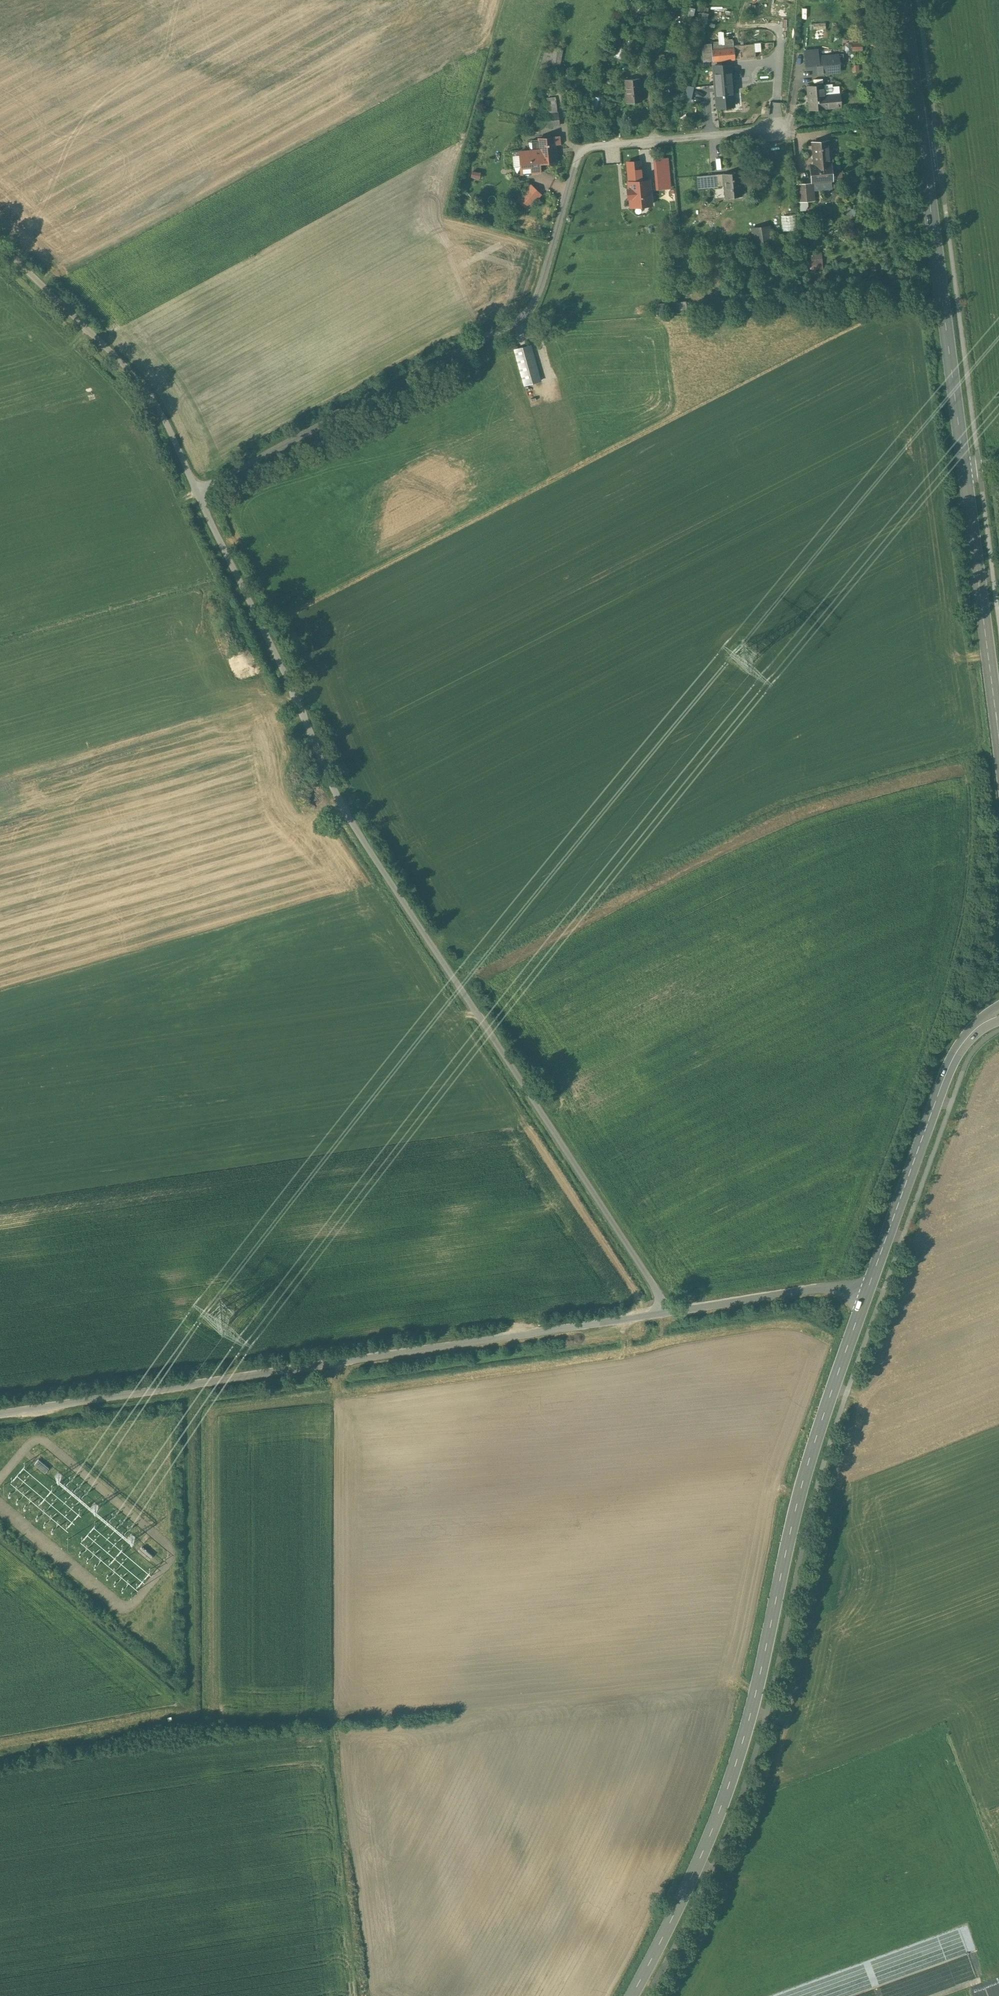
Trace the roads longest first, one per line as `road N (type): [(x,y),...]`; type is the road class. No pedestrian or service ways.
road 1 (unclassified): [(666,1312),(334,804),(192,494)]
road 2 (unclassified): [(192,494),(513,319),(525,308),(570,166),(584,146),(788,128)]
road 3 (tertiary): [(865,1298),(803,1478),(745,1734),(701,1854),(631,1995)]
road 4 (unclassified): [(0,1414),(666,1312)]
road 5 (track): [(442,970),(771,806),(998,748)]
road 6 (primary): [(903,0),(963,462)]
road 7 (tertiary): [(998,1016),(979,1024),(951,1060),(865,1298)]
road 8 (unclassified): [(192,494),(134,380),(0,250)]
road 9 (primary): [(963,462),(998,741)]
road 10 (unclassified): [(666,1312),(832,1287),(865,1298)]

